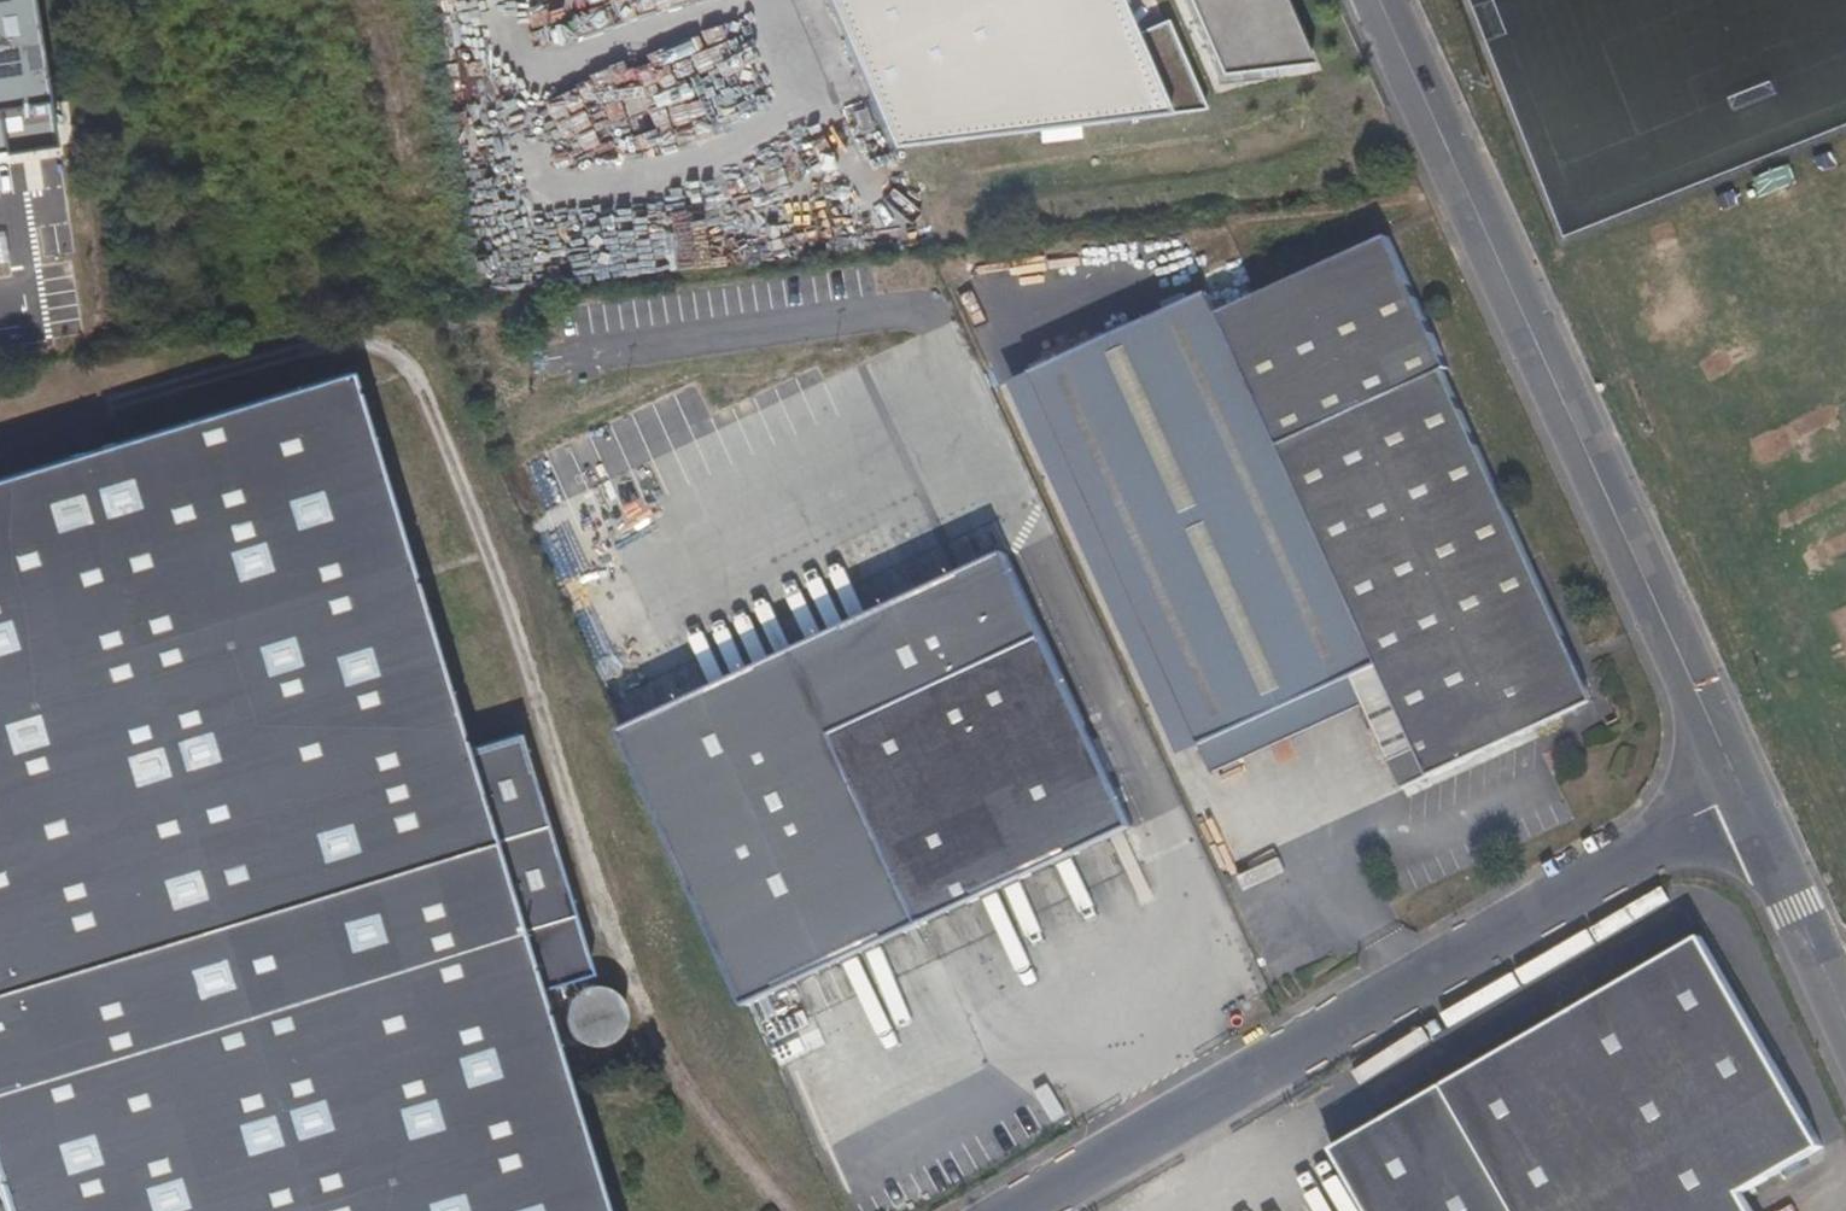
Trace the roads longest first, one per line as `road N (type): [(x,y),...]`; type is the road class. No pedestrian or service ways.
road 1 (unclassified): [(1379,0),(1845,1021)]

